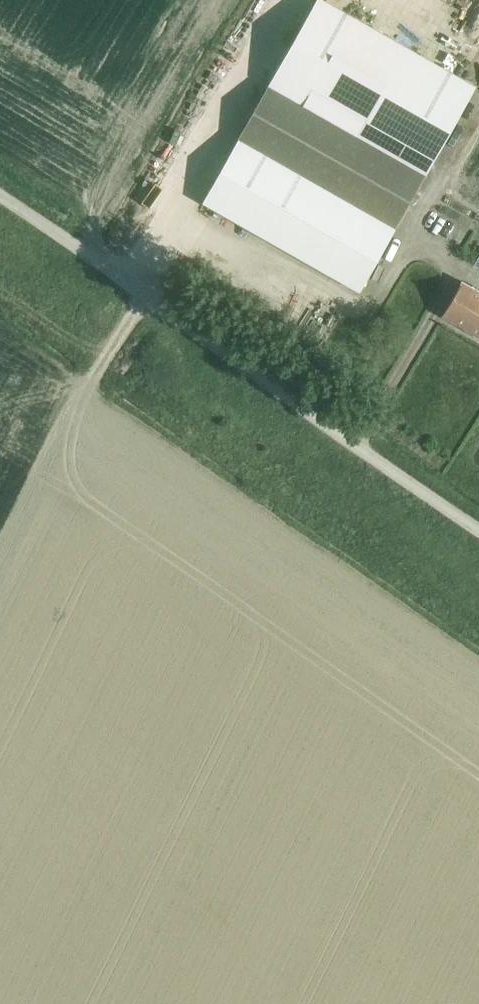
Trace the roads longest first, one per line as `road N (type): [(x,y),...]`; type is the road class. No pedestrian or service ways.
road 1 (unclassified): [(478,530),(0,201)]

